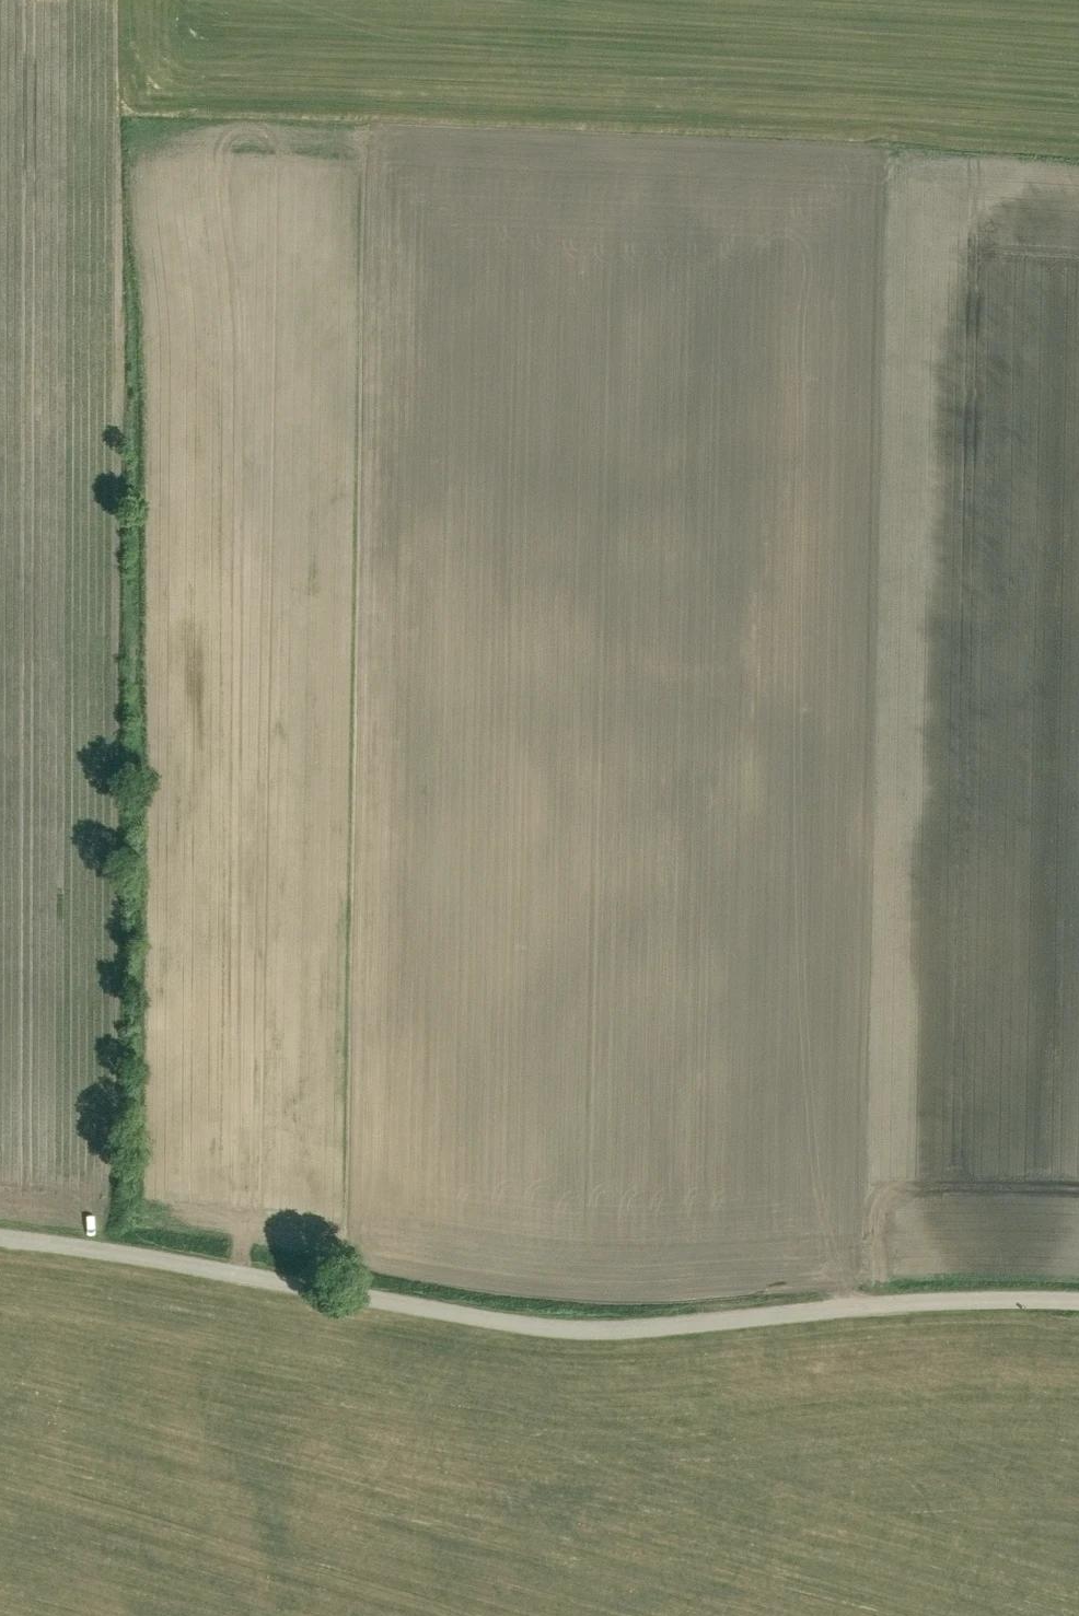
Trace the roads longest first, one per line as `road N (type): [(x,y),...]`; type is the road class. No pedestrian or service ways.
road 1 (unclassified): [(1078,1303),(939,1303),(597,1334),(496,1325),(0,1239)]

